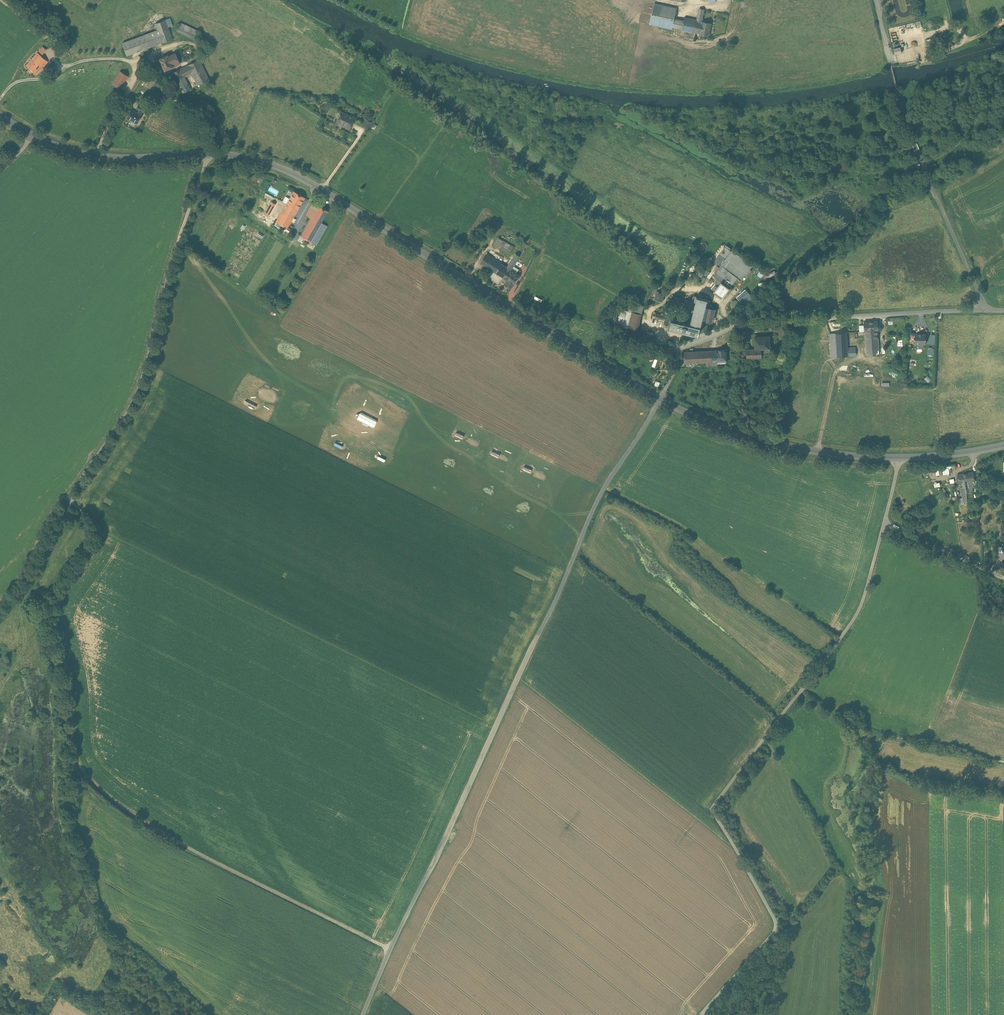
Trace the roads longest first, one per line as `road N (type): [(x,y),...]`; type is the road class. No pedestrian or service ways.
road 1 (unclassified): [(209,154),(146,370),(70,495),(100,530),(55,618),(71,747),(88,777),(181,844),(388,947)]
road 2 (unclassified): [(388,947),(603,492),(661,399)]
road 3 (track): [(885,525),(853,623),(710,810),(776,929),(706,1014)]
road 4 (unclassified): [(661,399),(311,182),(261,161),(209,154)]
road 5 (unclassified): [(661,399),(680,347),(748,322),(986,311)]
road 6 (unclassified): [(1003,446),(902,459),(830,455),(739,433),(661,399)]
road 7 (unclassified): [(209,154),(102,156),(34,136)]
road 8 (unclassified): [(986,311),(918,152)]
road 9 (track): [(1003,577),(885,525)]

